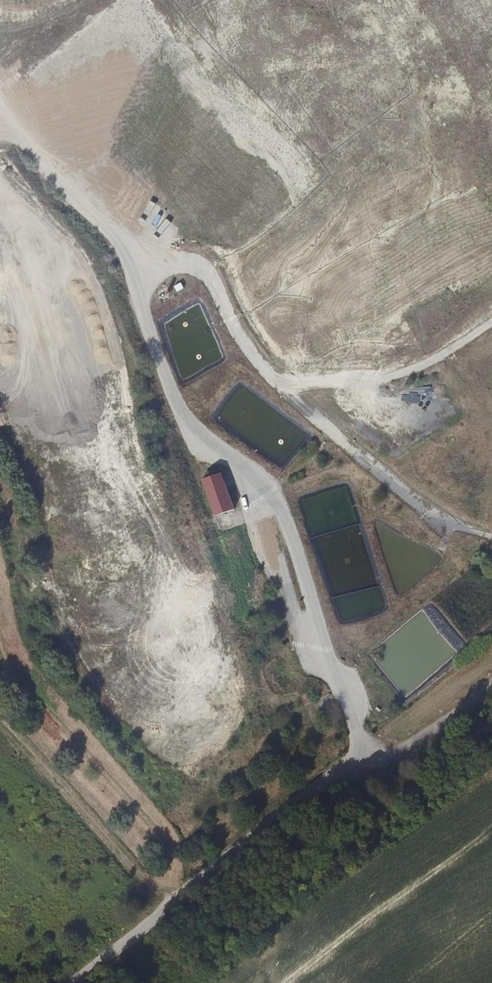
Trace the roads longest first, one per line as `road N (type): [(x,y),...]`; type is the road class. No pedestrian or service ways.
road 1 (track): [(0,222),(111,437),(151,581)]
road 2 (track): [(150,277),(0,102)]
road 3 (track): [(375,751),(491,653)]

